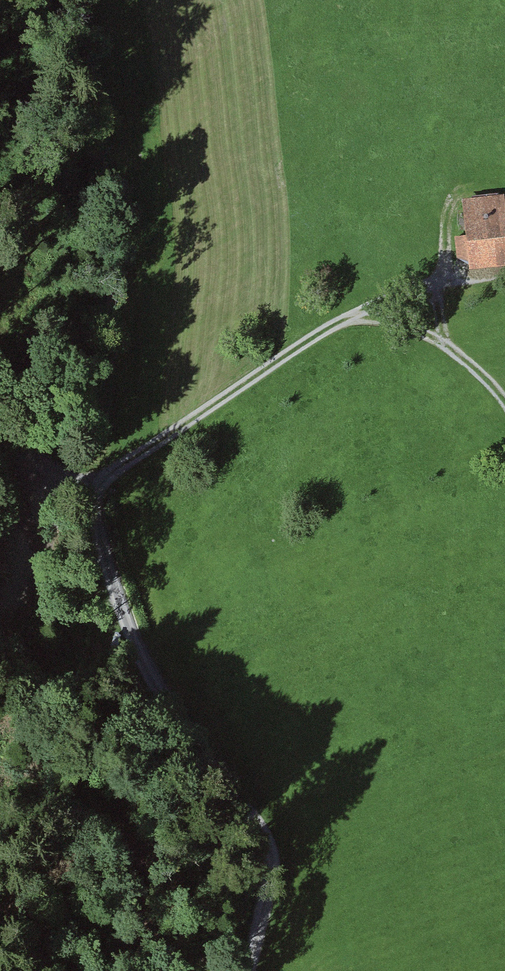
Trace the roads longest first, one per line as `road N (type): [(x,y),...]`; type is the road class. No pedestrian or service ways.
road 1 (track): [(98,477),(115,594),(133,649),(270,851),(252,970)]
road 2 (track): [(98,477),(343,323),(376,318),(435,339),(504,402)]
road 3 (track): [(0,630),(46,524),(98,477)]
road 4 (track): [(343,323),(391,296),(504,281)]
road 5 (track): [(448,349),(436,302),(435,217)]

